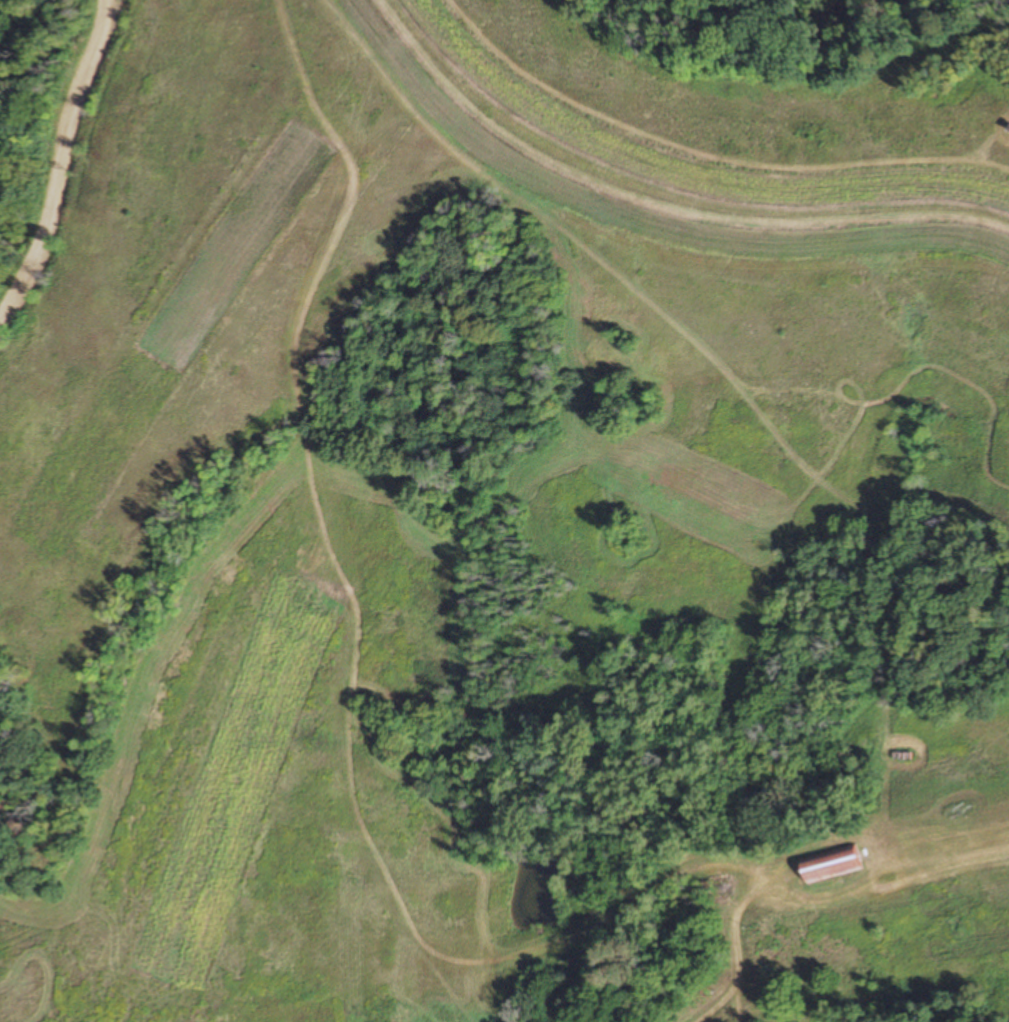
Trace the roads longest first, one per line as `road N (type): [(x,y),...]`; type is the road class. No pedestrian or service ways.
road 1 (residential): [(0,283),(68,104),(64,0)]

